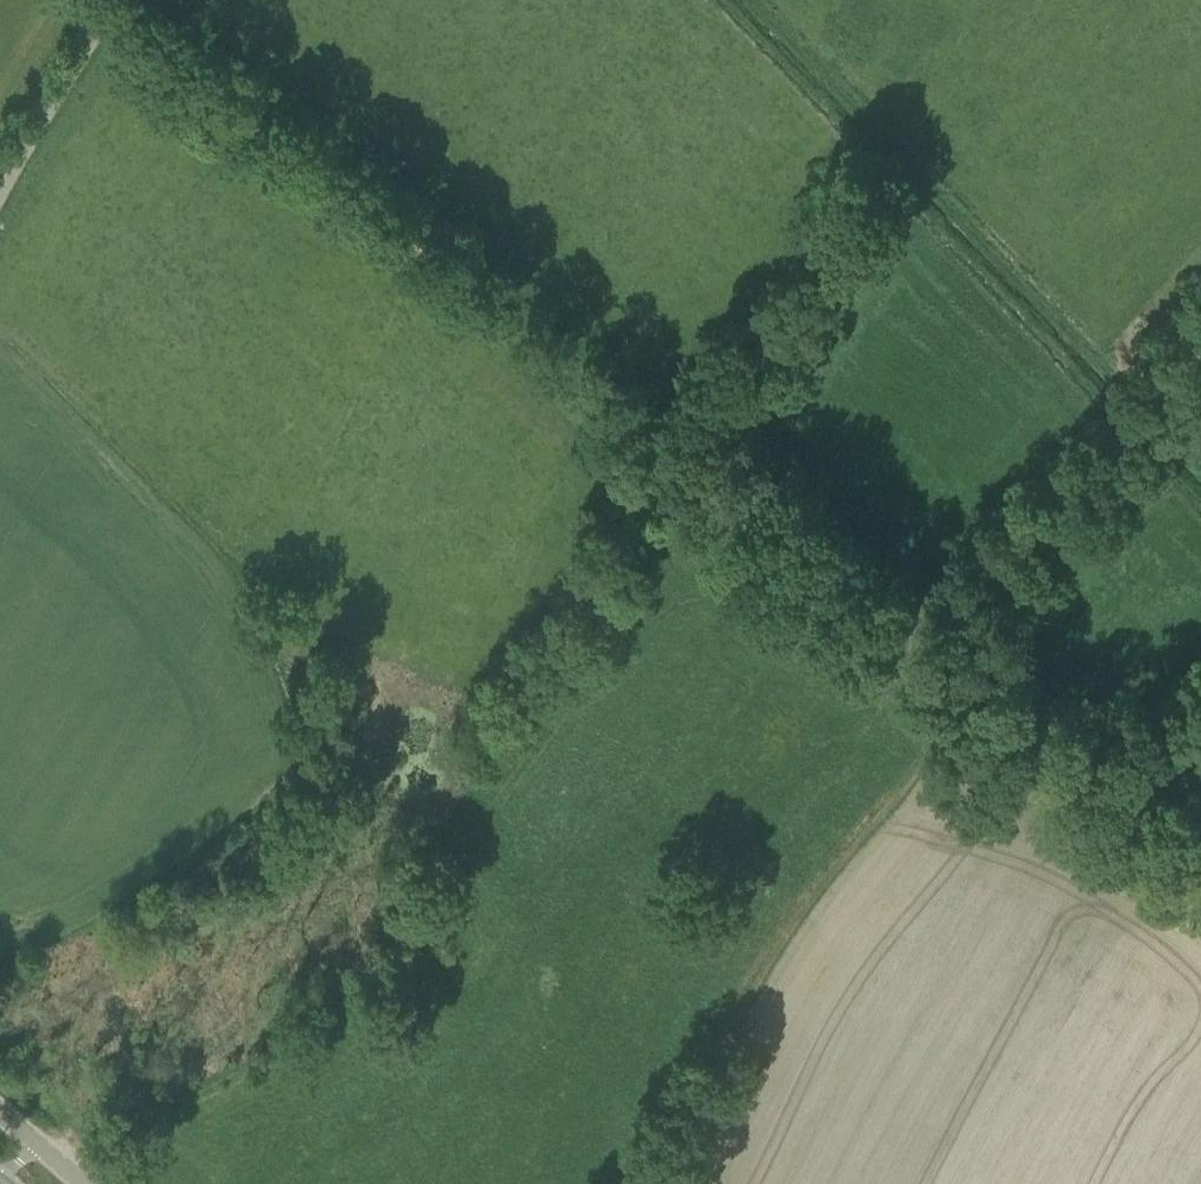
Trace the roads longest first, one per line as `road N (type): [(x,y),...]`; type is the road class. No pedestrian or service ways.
road 1 (unclassified): [(0,184),(117,0)]

